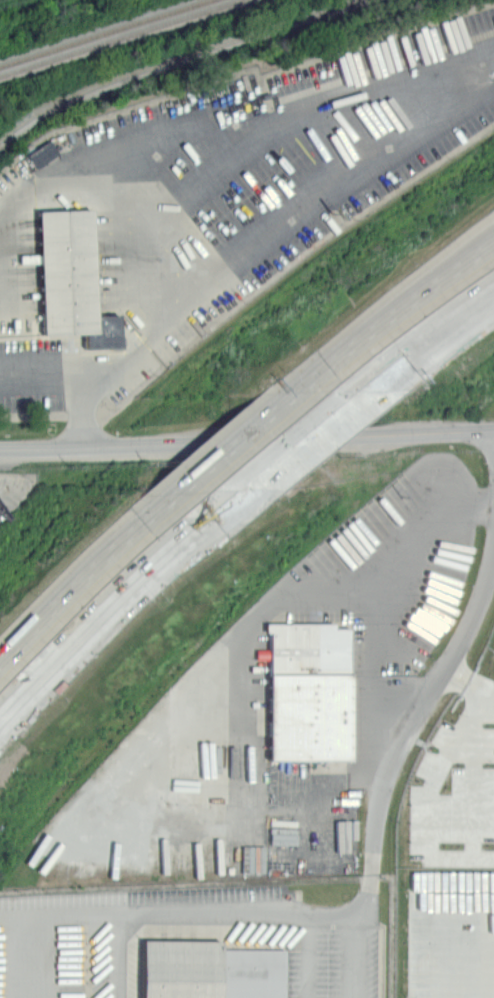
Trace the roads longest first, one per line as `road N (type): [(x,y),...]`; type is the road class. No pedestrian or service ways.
road 1 (secondary): [(493,429),(0,448)]
road 2 (residential): [(493,545),(467,630),(384,782),(372,875)]
road 3 (motorway): [(0,724),(142,579),(244,490)]
road 4 (motorway): [(493,243),(293,393)]
road 5 (motorway): [(175,494),(0,662)]
road 6 (motorway): [(364,391),(493,294)]
road 7 (motorway): [(244,490),(364,391)]
road 8 (motorway): [(293,393),(175,494)]

